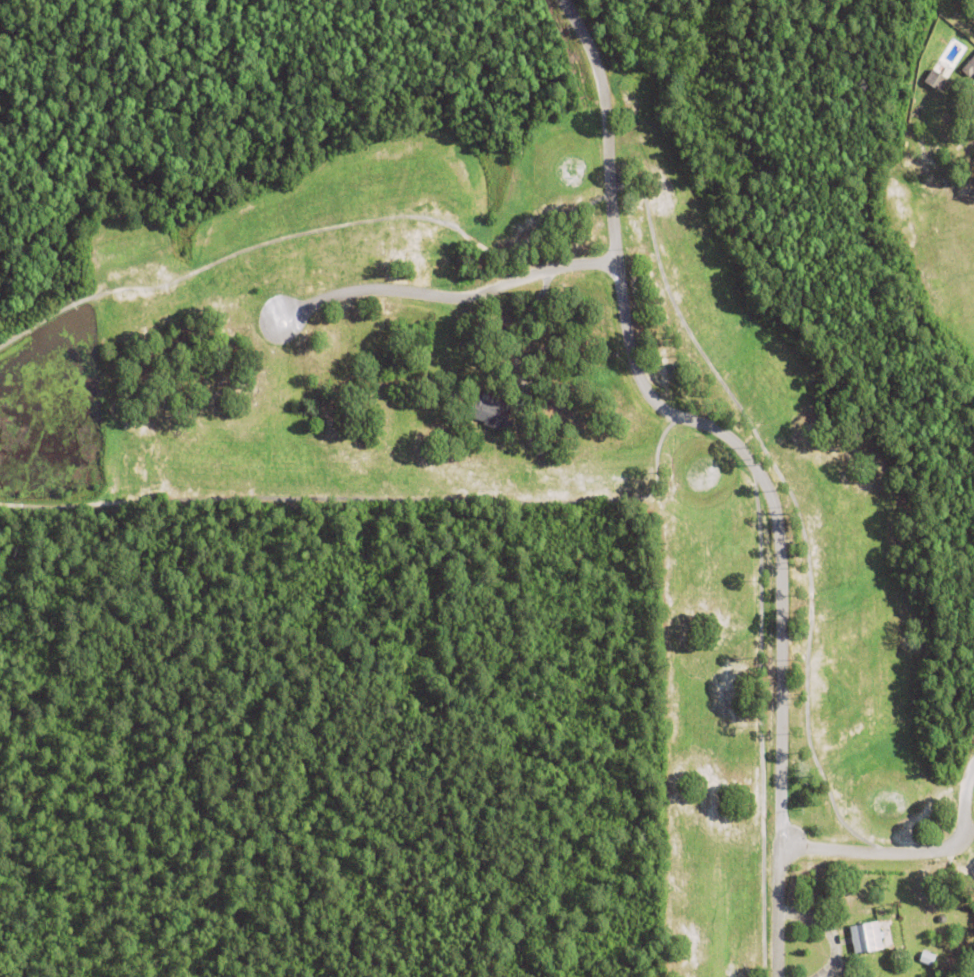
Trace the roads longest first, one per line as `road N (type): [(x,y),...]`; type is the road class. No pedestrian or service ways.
road 1 (residential): [(776,976),(781,850),(799,844),(920,854),(948,847),(962,837),(973,764)]

